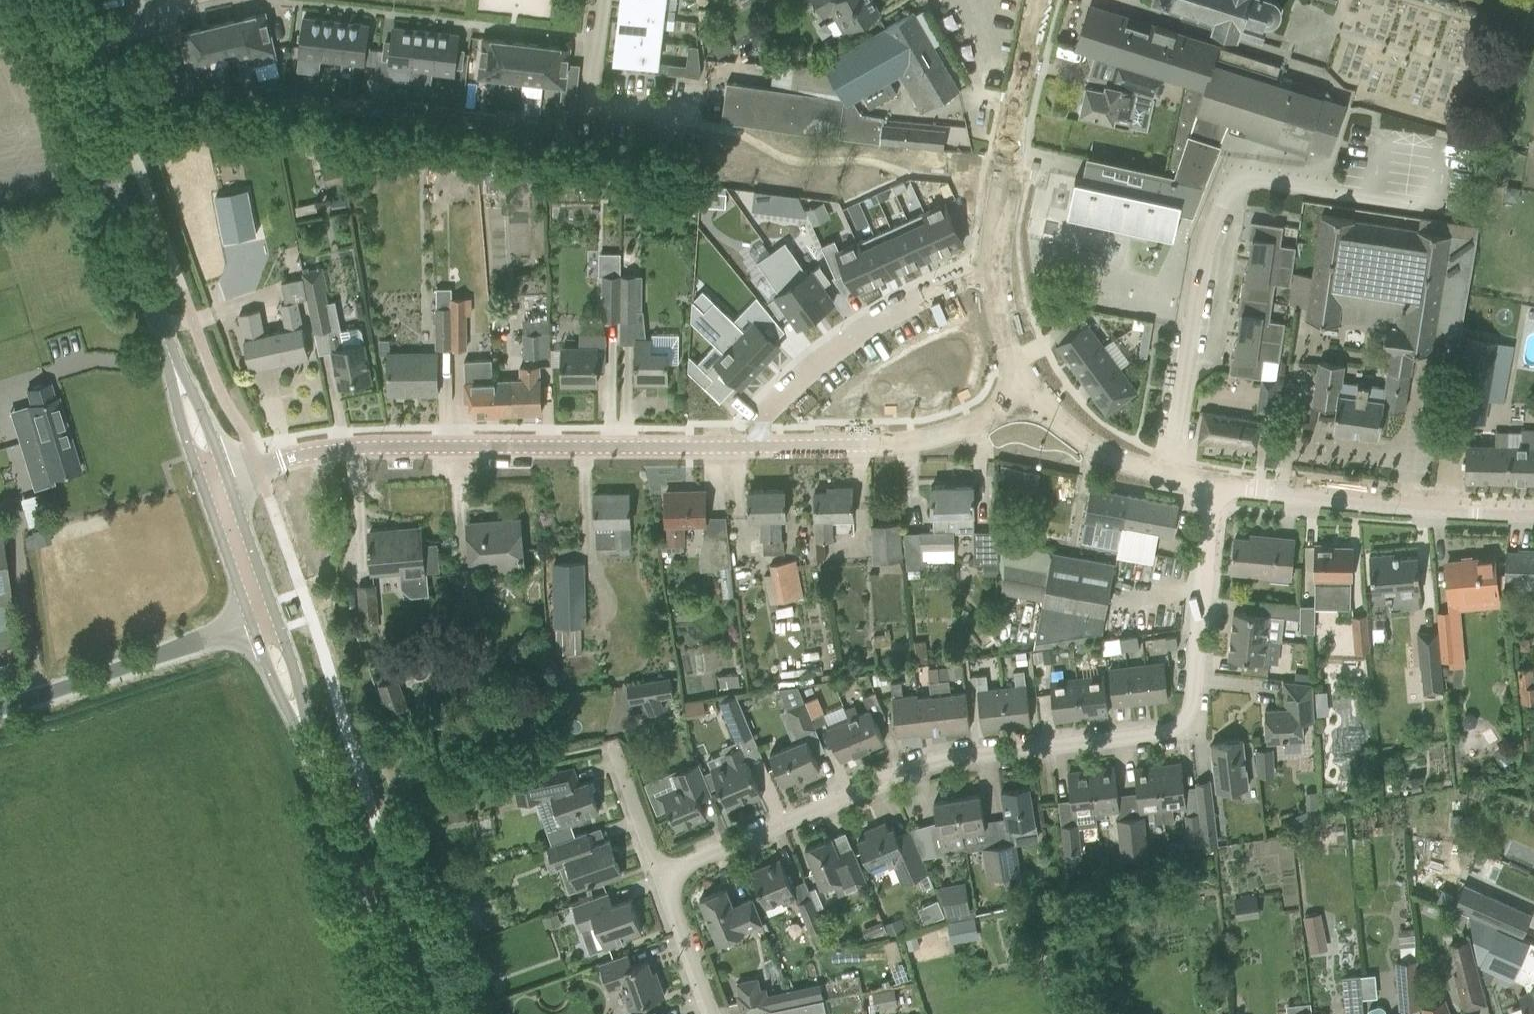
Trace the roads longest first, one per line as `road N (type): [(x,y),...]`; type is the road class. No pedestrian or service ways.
road 1 (residential): [(659,878),(907,770),(1181,725),(1191,712),(1210,483)]
road 2 (tertiary): [(225,475),(337,448),(744,442)]
road 3 (tertiary): [(174,366),(45,0)]
road 4 (tertiary): [(1533,512),(1210,483)]
road 5 (residential): [(744,442),(794,379),(889,310),(998,261)]
road 6 (tertiary): [(401,1013),(304,726)]
road 7 (tertiary): [(744,442),(964,439),(1039,407)]
road 8 (residential): [(1222,206),(1200,262),(1166,474)]
road 9 (unclassified): [(998,261),(995,213),(1036,0)]
road 10 (unclassified): [(0,710),(248,623)]
road 11 (unclassified): [(1039,407),(1014,358),(998,261)]
road 12 (tertiary): [(201,483),(248,623)]
road 13 (tertiary): [(1166,474),(1078,446),(1039,407)]
road 14 (tertiary): [(274,614),(225,475)]
road 15 (residential): [(705,1013),(659,878)]
road 16 (tertiary): [(174,366),(179,419),(201,483)]
road 17 (tertiary): [(225,475),(174,366)]

